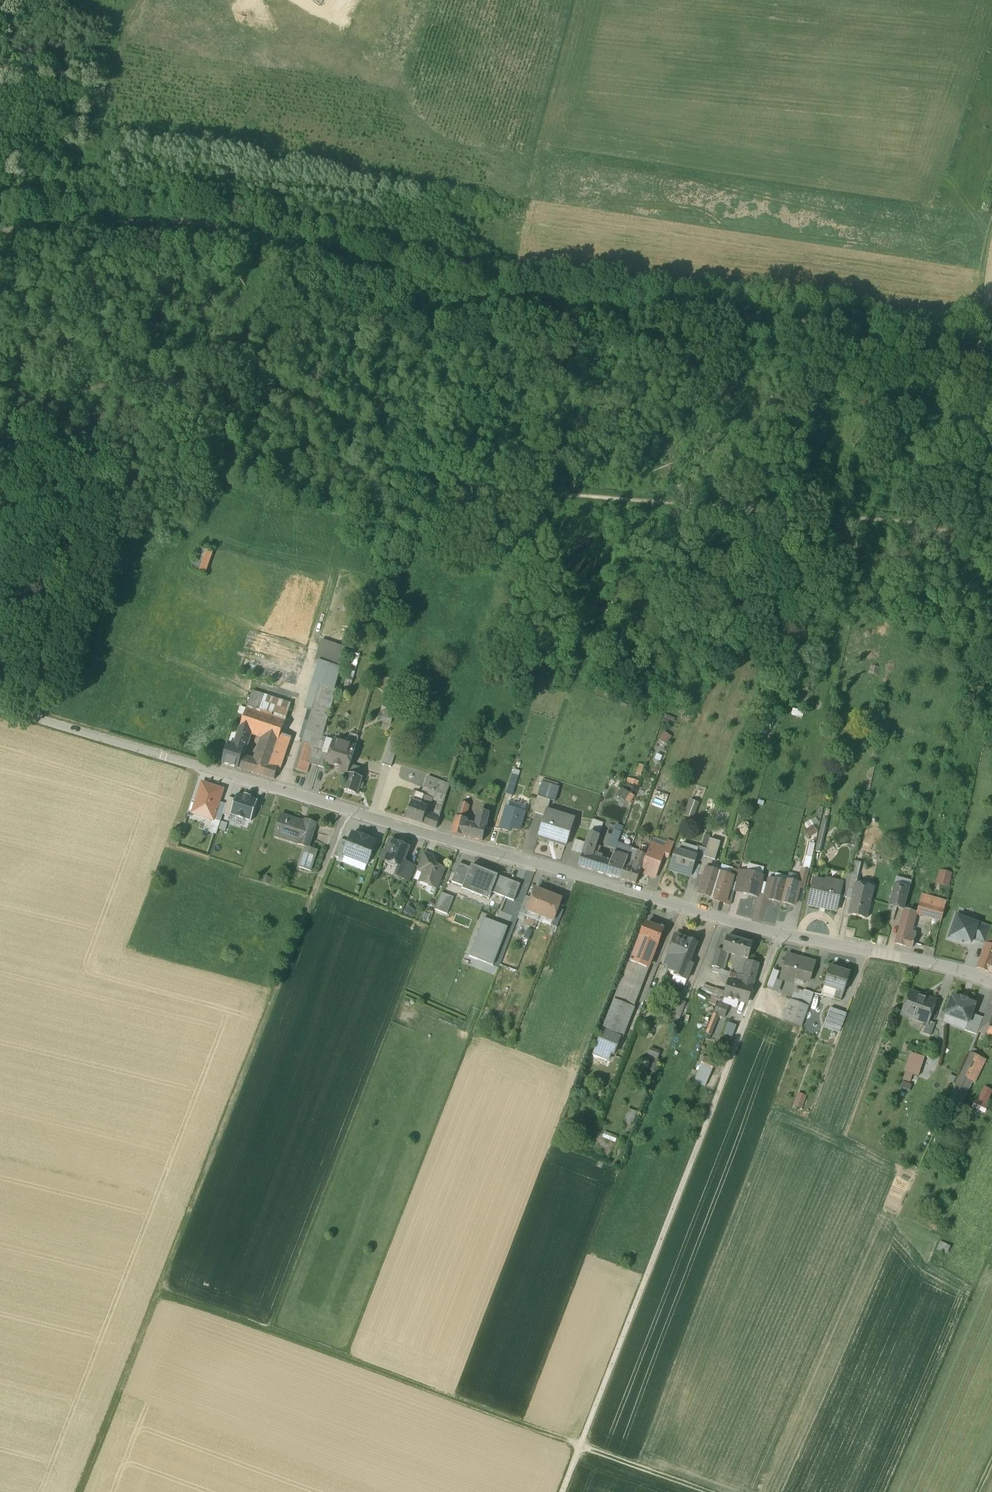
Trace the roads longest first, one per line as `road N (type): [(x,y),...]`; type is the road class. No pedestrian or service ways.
road 1 (residential): [(0,709),(776,936),(916,959),(991,984)]
road 2 (track): [(0,405),(143,379),(277,390),(398,476),(928,529),(991,548)]
road 3 (unclassified): [(0,232),(231,229),(427,292),(751,317),(991,354)]
road 4 (track): [(345,810),(82,1491)]
road 5 (track): [(776,936),(563,1491)]
road 6 (track): [(158,1296),(709,1491)]
road 7 (track): [(991,217),(967,350)]

